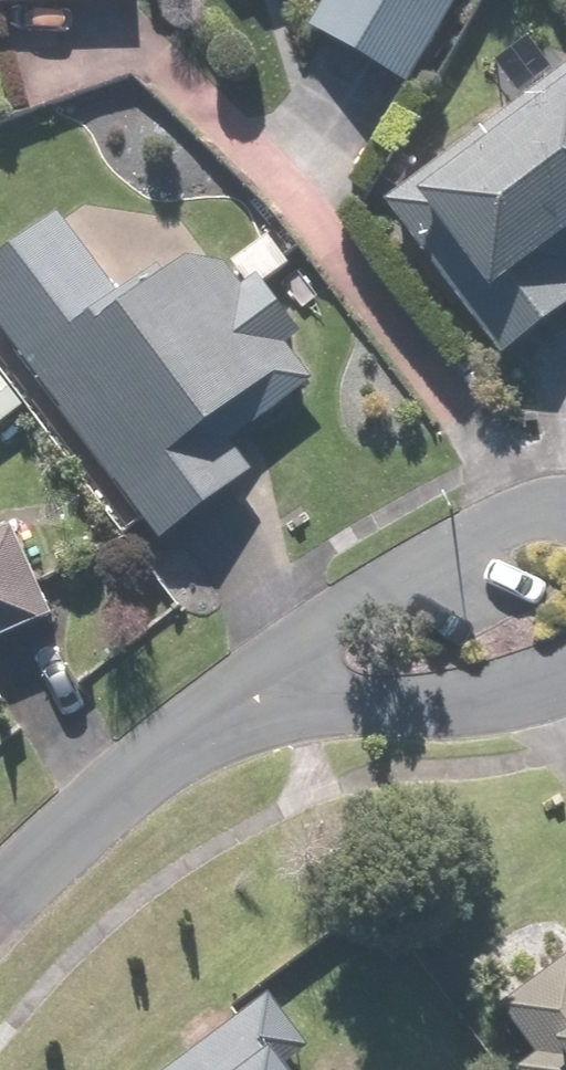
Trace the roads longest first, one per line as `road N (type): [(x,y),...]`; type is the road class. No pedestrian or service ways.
road 1 (residential): [(231,709),(419,559),(524,507),(565,511)]
road 2 (residential): [(0,913),(231,709)]
road 3 (residential): [(565,685),(503,704),(293,700)]

